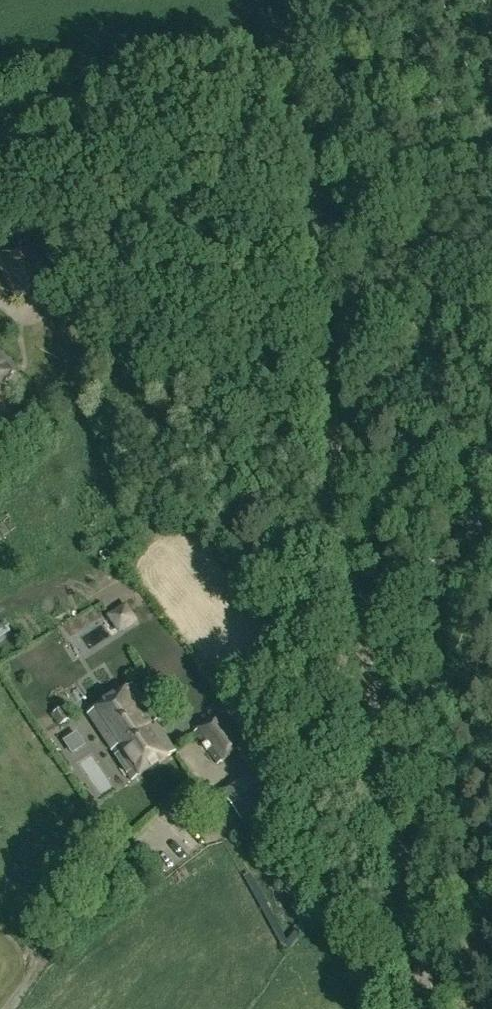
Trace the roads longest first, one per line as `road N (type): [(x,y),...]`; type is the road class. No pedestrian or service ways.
road 1 (unclassified): [(423,1008),(351,640),(316,351),(301,52)]
road 2 (unclassified): [(11,126),(186,74),(301,52)]
road 3 (track): [(351,640),(491,515)]

